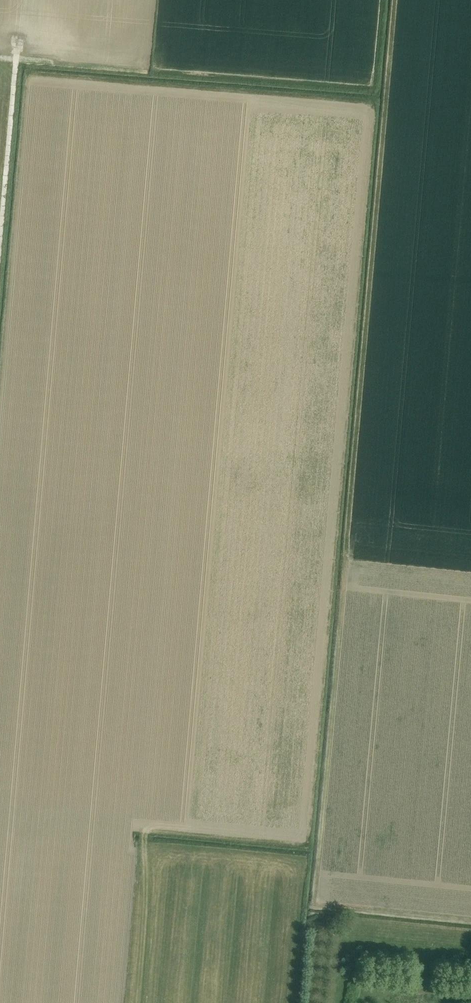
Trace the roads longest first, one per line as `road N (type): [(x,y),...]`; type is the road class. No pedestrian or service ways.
road 1 (track): [(0,242),(18,39)]

